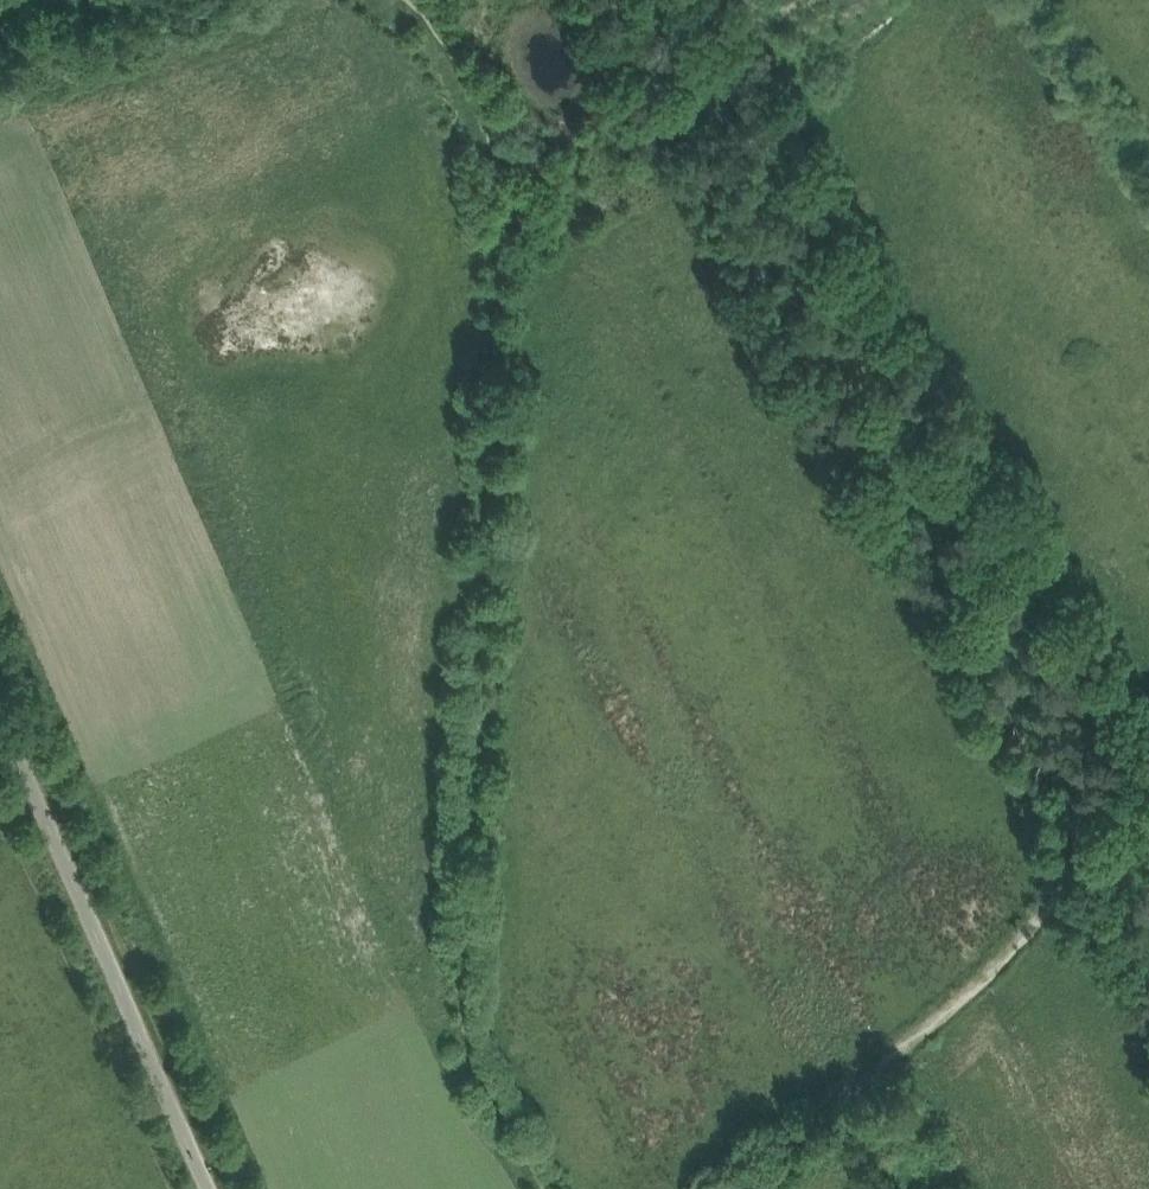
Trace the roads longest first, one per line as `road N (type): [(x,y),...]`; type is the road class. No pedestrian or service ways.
road 1 (unclassified): [(207,1188),(0,717)]

